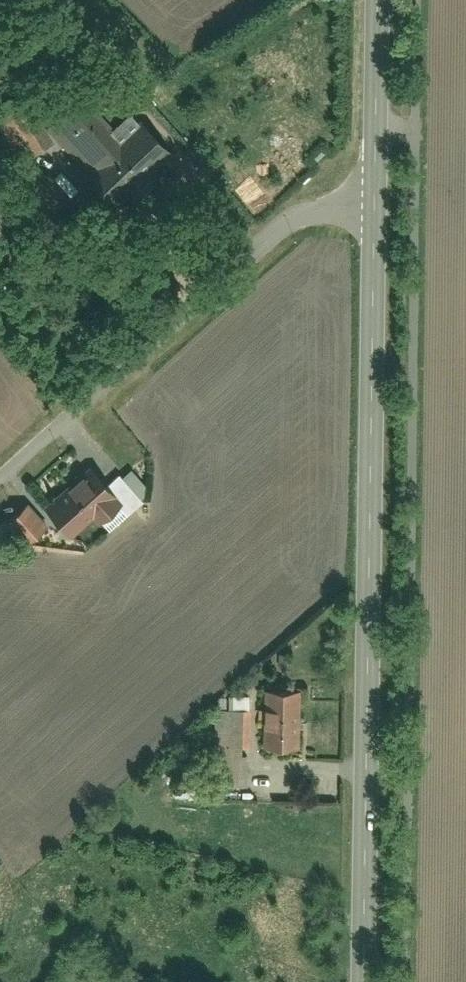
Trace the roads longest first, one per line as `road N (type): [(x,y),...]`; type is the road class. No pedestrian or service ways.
road 1 (tertiary): [(367,981),(371,148)]
road 2 (residential): [(0,480),(371,148)]
road 3 (tertiary): [(371,148),(374,0)]

